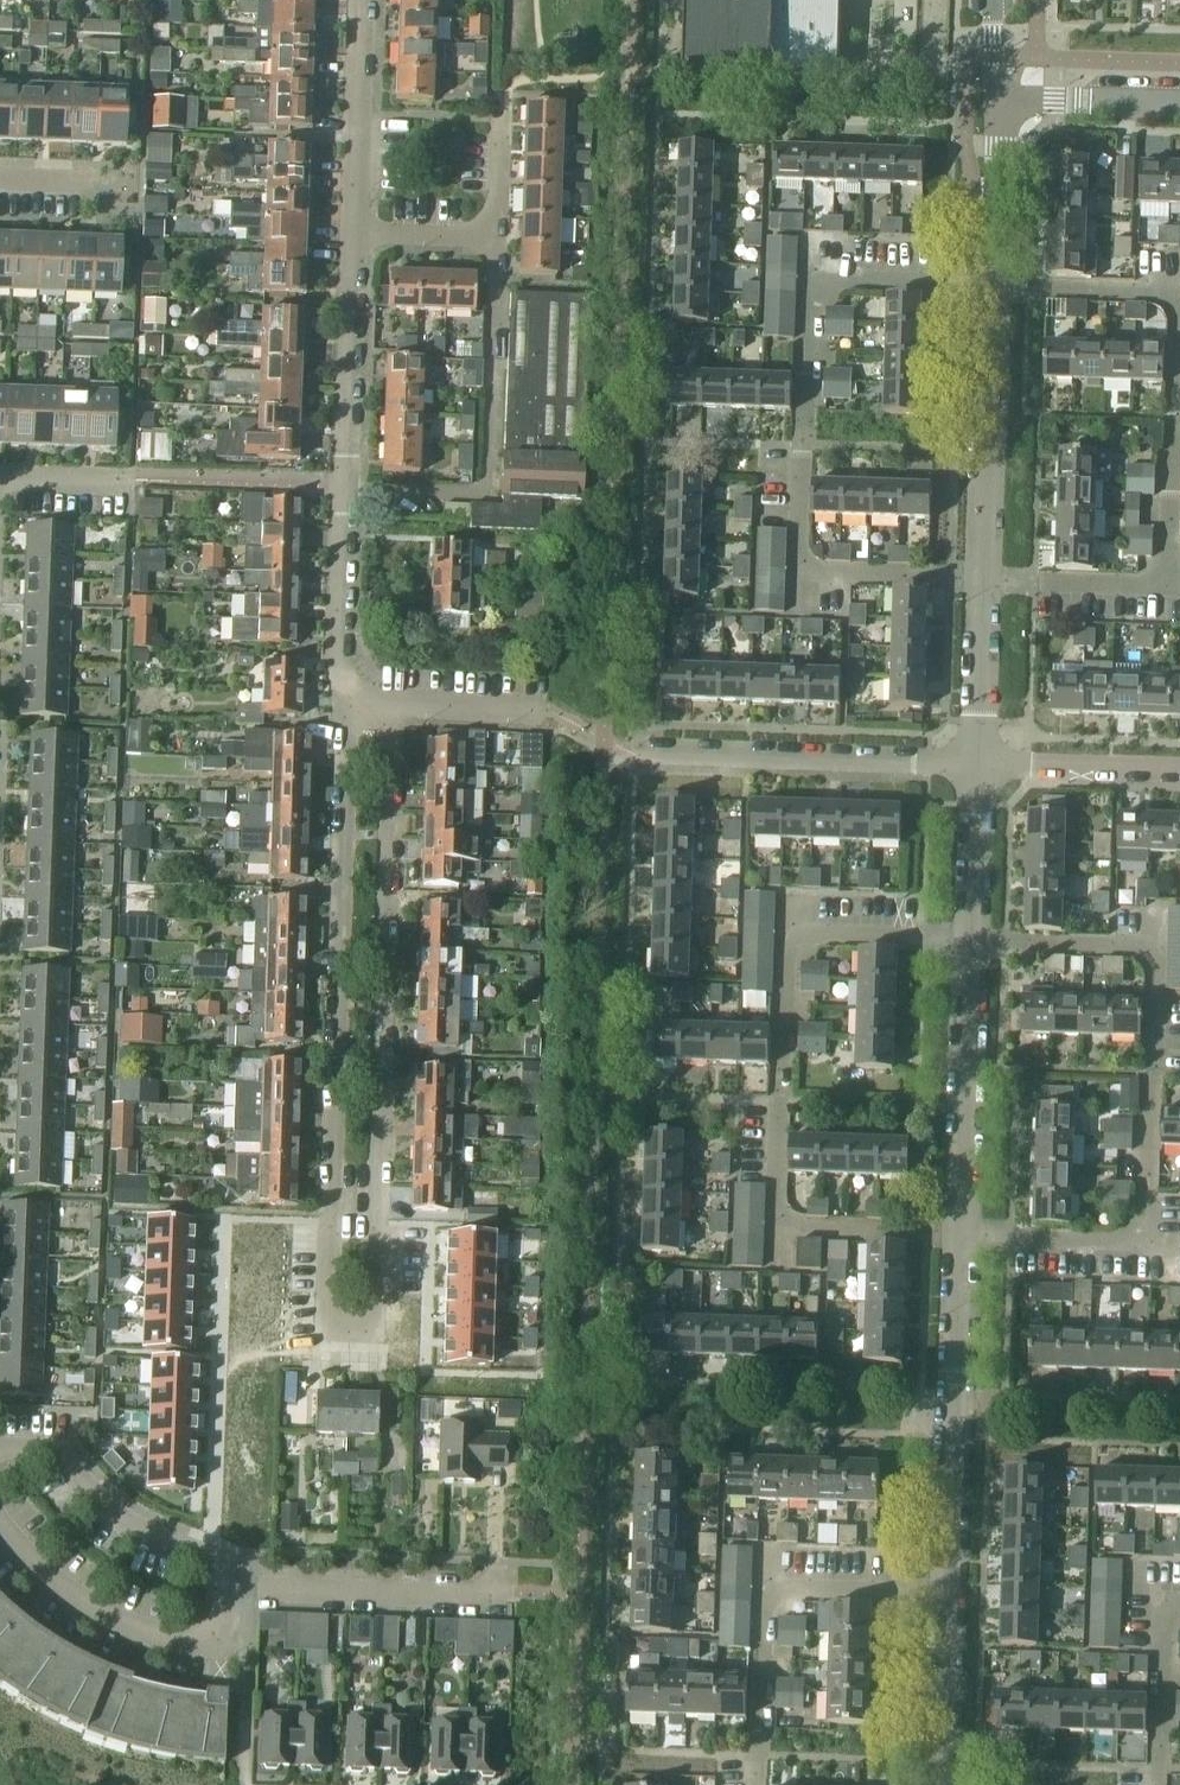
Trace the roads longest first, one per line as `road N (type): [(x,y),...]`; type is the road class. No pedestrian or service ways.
road 1 (residential): [(347,696),(393,702),(372,1356),(327,1356)]
road 2 (residential): [(984,581),(1167,587),(1179,296),(991,288)]
road 3 (residential): [(327,1356),(347,696)]
road 4 (residential): [(969,940),(783,938),(777,1228),(959,1236)]
road 5 (residential): [(959,1236),(1142,1241),(1148,1072),(1145,942),(969,940)]
road 6 (residential): [(991,288),(811,281),(802,448),(800,573),(984,581)]
road 7 (residential): [(509,1595),(234,1587),(222,1599),(211,1644),(125,1627),(67,1593),(0,1524)]
road 8 (residential): [(343,485),(488,490),(497,235)]
road 9 (residential): [(947,1589),(768,1581),(761,1784)]
road 10 (residential): [(947,1589),(959,1236)]
road 11 (residential): [(646,754),(975,763)]
road 12 (residential): [(959,1236),(969,940)]
road 13 (residential): [(984,581),(991,288)]
road 14 (residential): [(352,232),(343,485)]
road 15 (residential): [(362,0),(352,232)]
road 16 (residential): [(343,485),(338,655),(347,696)]
road 17 (residential): [(975,763),(1179,770)]
road 18 (residential): [(1179,1607),(1160,1607),(1156,1784)]
road 19 (residential): [(942,1784),(947,1589)]
road 20 (residential): [(991,288),(1000,99)]
road 21 (residential): [(975,763),(984,581)]
road 22 (tertiary): [(1000,99),(1179,103)]
road 23 (residential): [(969,940),(975,763)]
road 24 (residential): [(352,232),(497,235)]
road 25 (residential): [(497,235),(502,95)]

